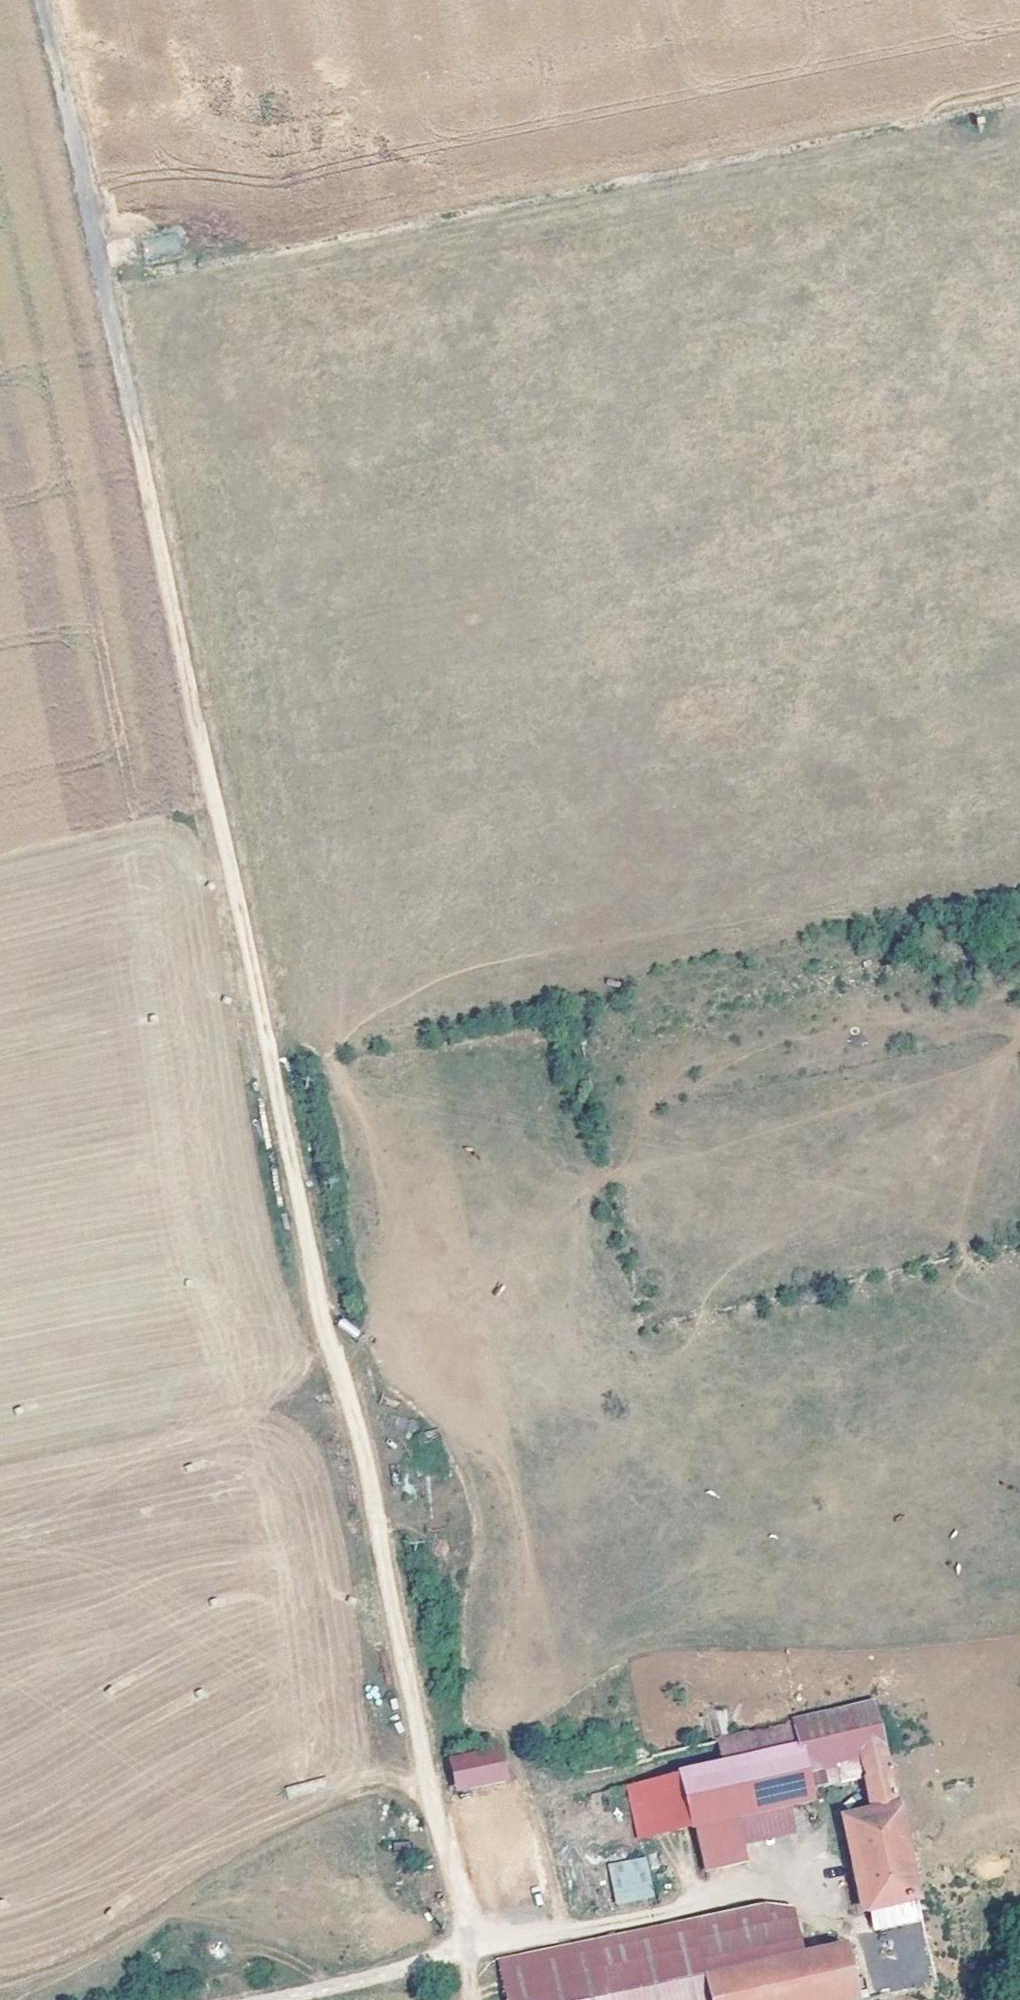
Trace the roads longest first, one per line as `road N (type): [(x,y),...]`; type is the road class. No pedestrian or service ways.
road 1 (track): [(278,1999),(472,1949),(274,1093),(43,0)]

